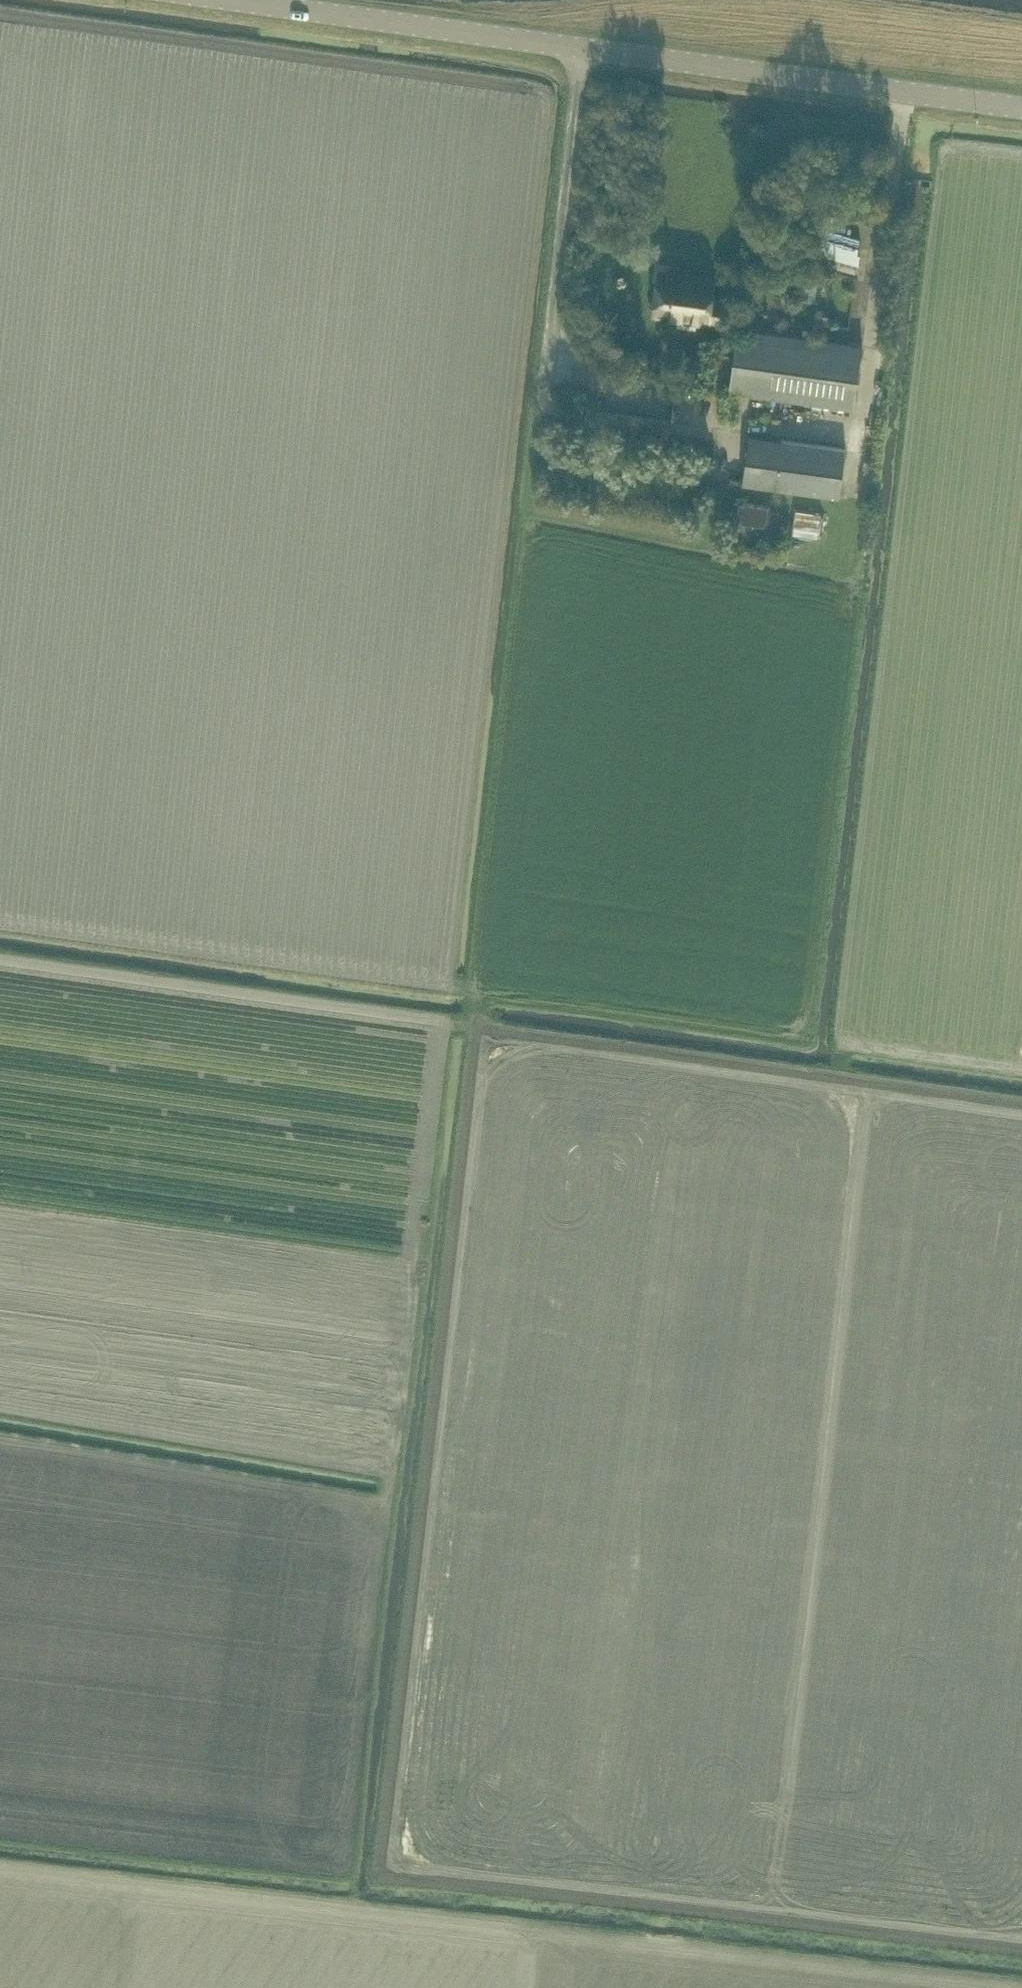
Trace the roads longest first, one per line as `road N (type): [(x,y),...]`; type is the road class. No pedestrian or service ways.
road 1 (secondary): [(1021,105),(248,0)]

